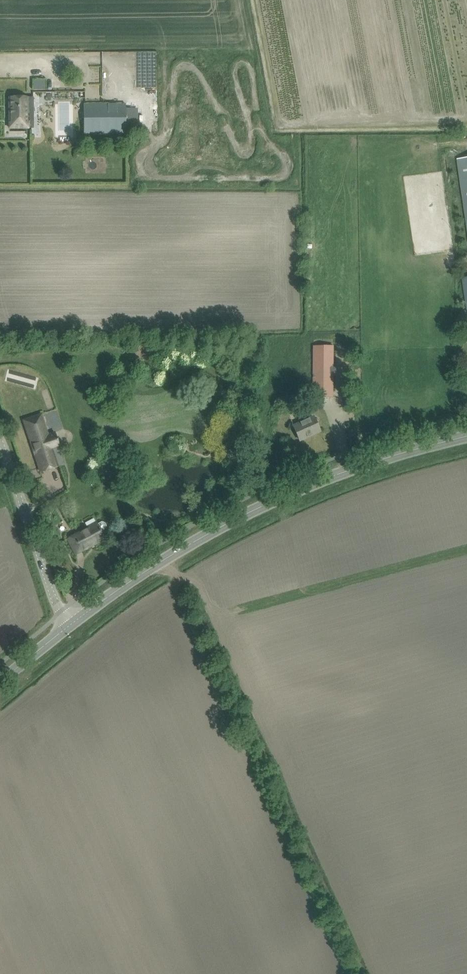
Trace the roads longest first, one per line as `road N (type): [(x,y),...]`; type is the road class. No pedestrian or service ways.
road 1 (tertiary): [(70,625),(174,553),(289,493),(466,435)]
road 2 (unclassified): [(70,625),(0,448)]

